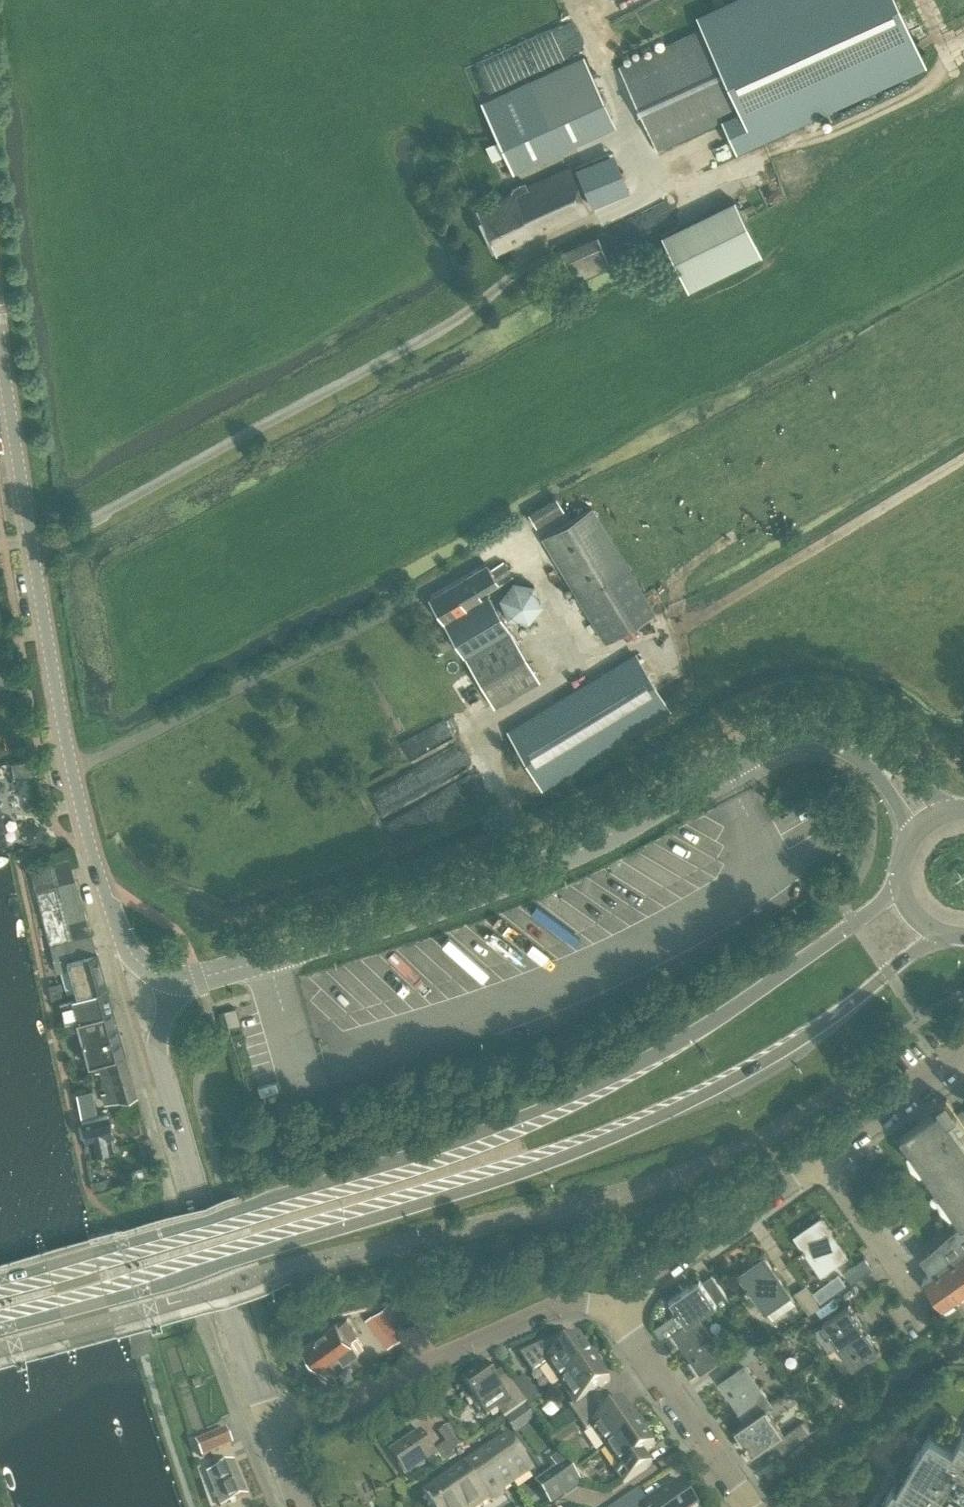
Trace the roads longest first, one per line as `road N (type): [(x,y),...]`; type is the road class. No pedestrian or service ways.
road 1 (secondary): [(0,1322),(578,1152),(778,1054),(938,931)]
road 2 (secondary): [(902,888),(733,1009),(547,1109),(406,1165),(0,1280)]
road 3 (tertiary): [(172,979),(136,960),(96,865),(72,773),(0,346)]
road 4 (tertiary): [(172,979),(499,881),(602,839),(721,769)]
road 5 (residential): [(616,1308),(963,1055)]
road 6 (residential): [(270,1428),(559,1304),(616,1308)]
road 7 (track): [(655,183),(690,188),(929,84),(948,65),(948,47),(963,38)]
road 8 (tertiary): [(945,811),(893,752),(837,722),(776,728),(721,769)]
road 9 (residential): [(752,1506),(616,1308)]
road 10 (tertiary): [(721,769),(784,746),(835,747),(880,780),(914,833)]
road 11 (residential): [(270,1428),(200,1202)]
road 12 (unclassified): [(200,1202),(159,1056),(172,979)]

